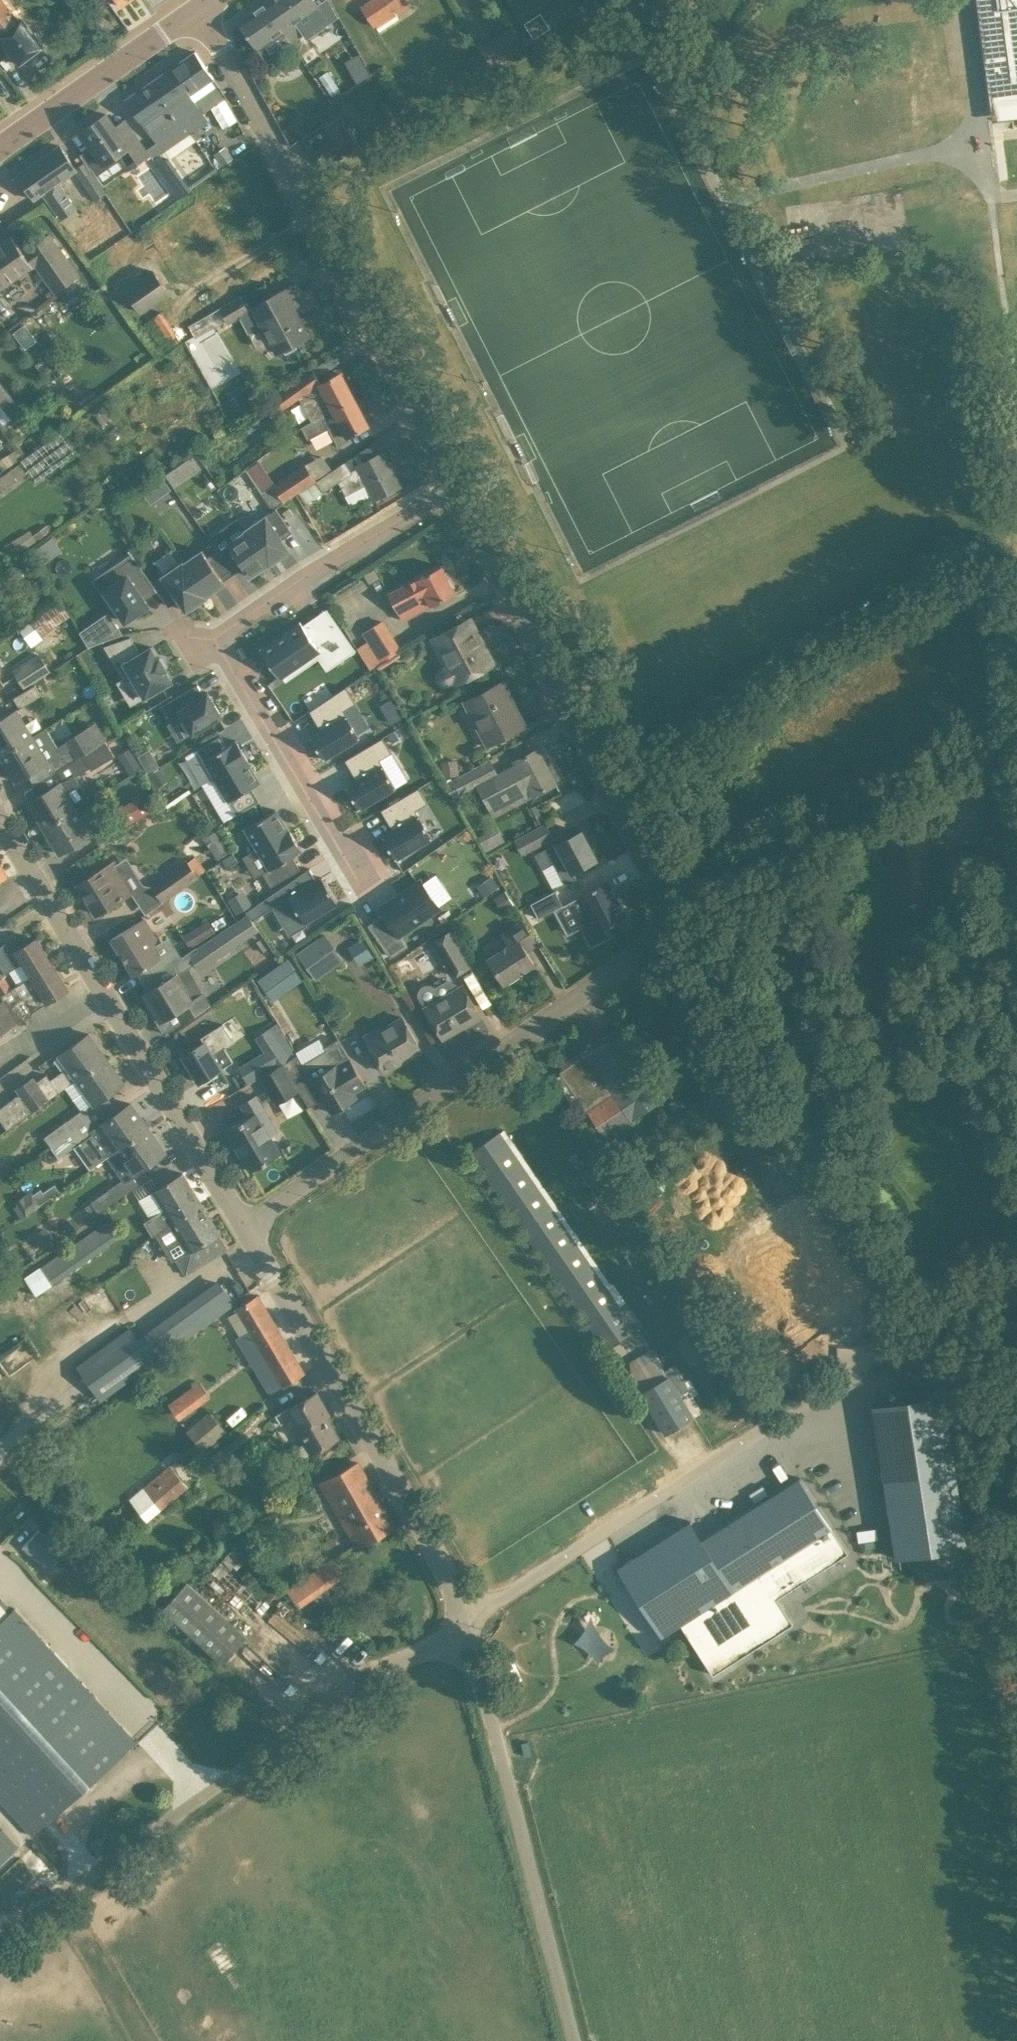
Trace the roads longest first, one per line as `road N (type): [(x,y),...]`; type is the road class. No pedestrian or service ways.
road 1 (residential): [(247,1225),(643,954),(662,924),(657,876),(455,489)]
road 2 (unclassified): [(474,1618),(1016,1271)]
road 3 (residential): [(364,882),(212,637),(455,489)]
road 4 (unclassified): [(0,1945),(363,1683),(455,1634)]
road 5 (residential): [(455,489),(198,7)]
road 6 (unclassified): [(247,1225),(0,813)]
road 7 (unclassified): [(474,1618),(247,1225)]
road 8 (unclassified): [(575,2040),(487,1694),(455,1634)]
road 9 (tertiary): [(0,151),(198,7)]

